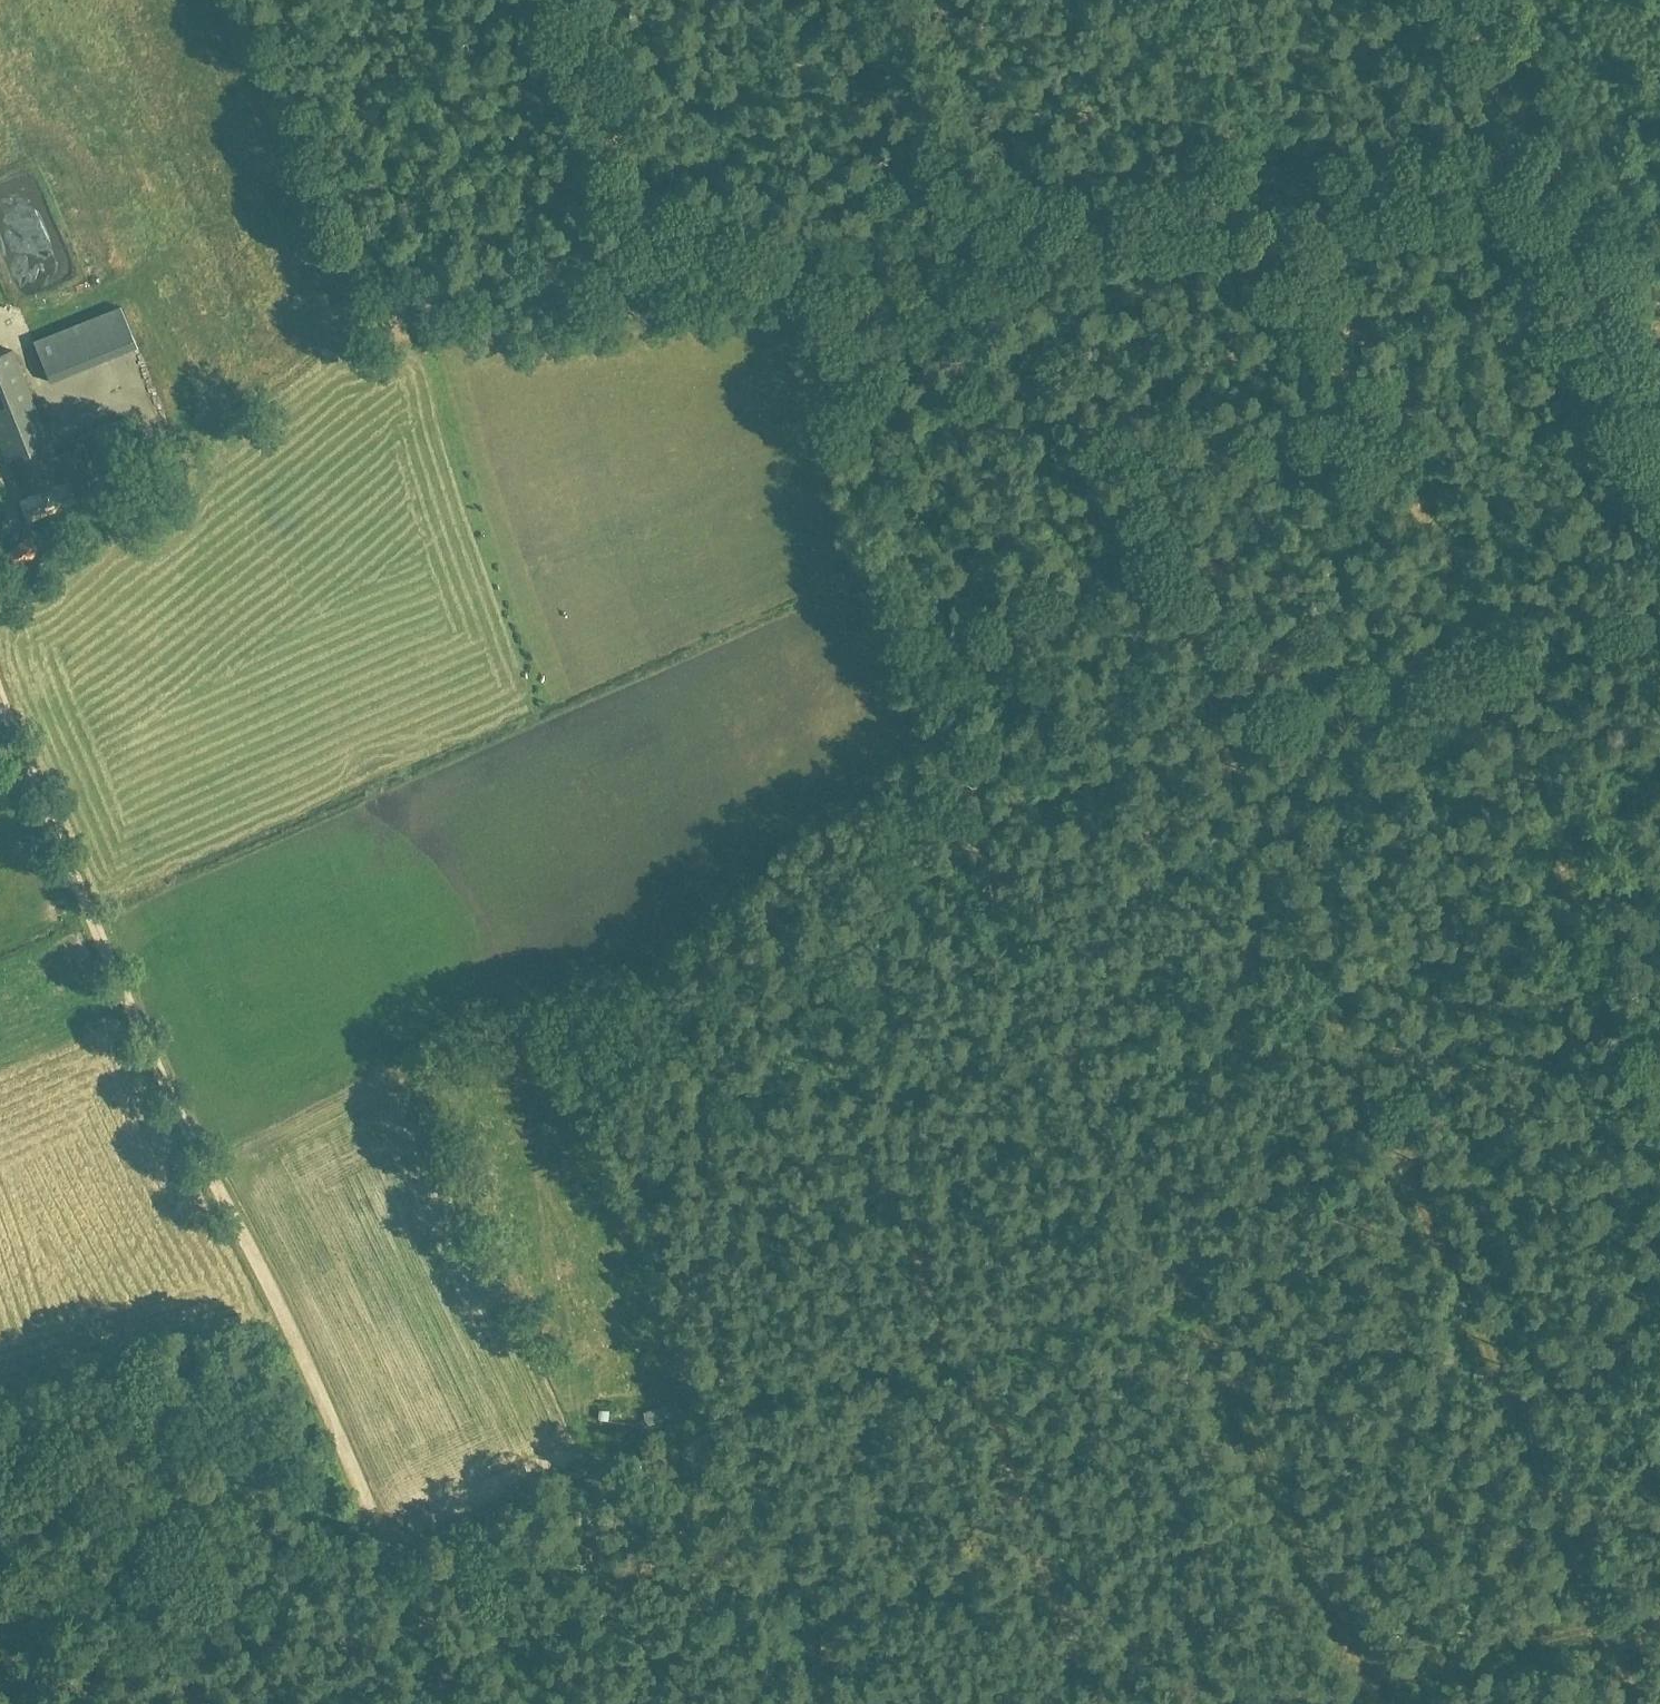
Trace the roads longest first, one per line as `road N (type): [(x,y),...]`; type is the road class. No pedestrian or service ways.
road 1 (track): [(0,688),(102,940),(284,1316),(451,1703)]
road 2 (track): [(0,597),(364,316)]
road 3 (track): [(394,1572),(584,1488),(603,1498),(640,1565),(665,1568),(681,1555),(678,1520),(627,1514)]
road 4 (track): [(544,0),(660,271)]

